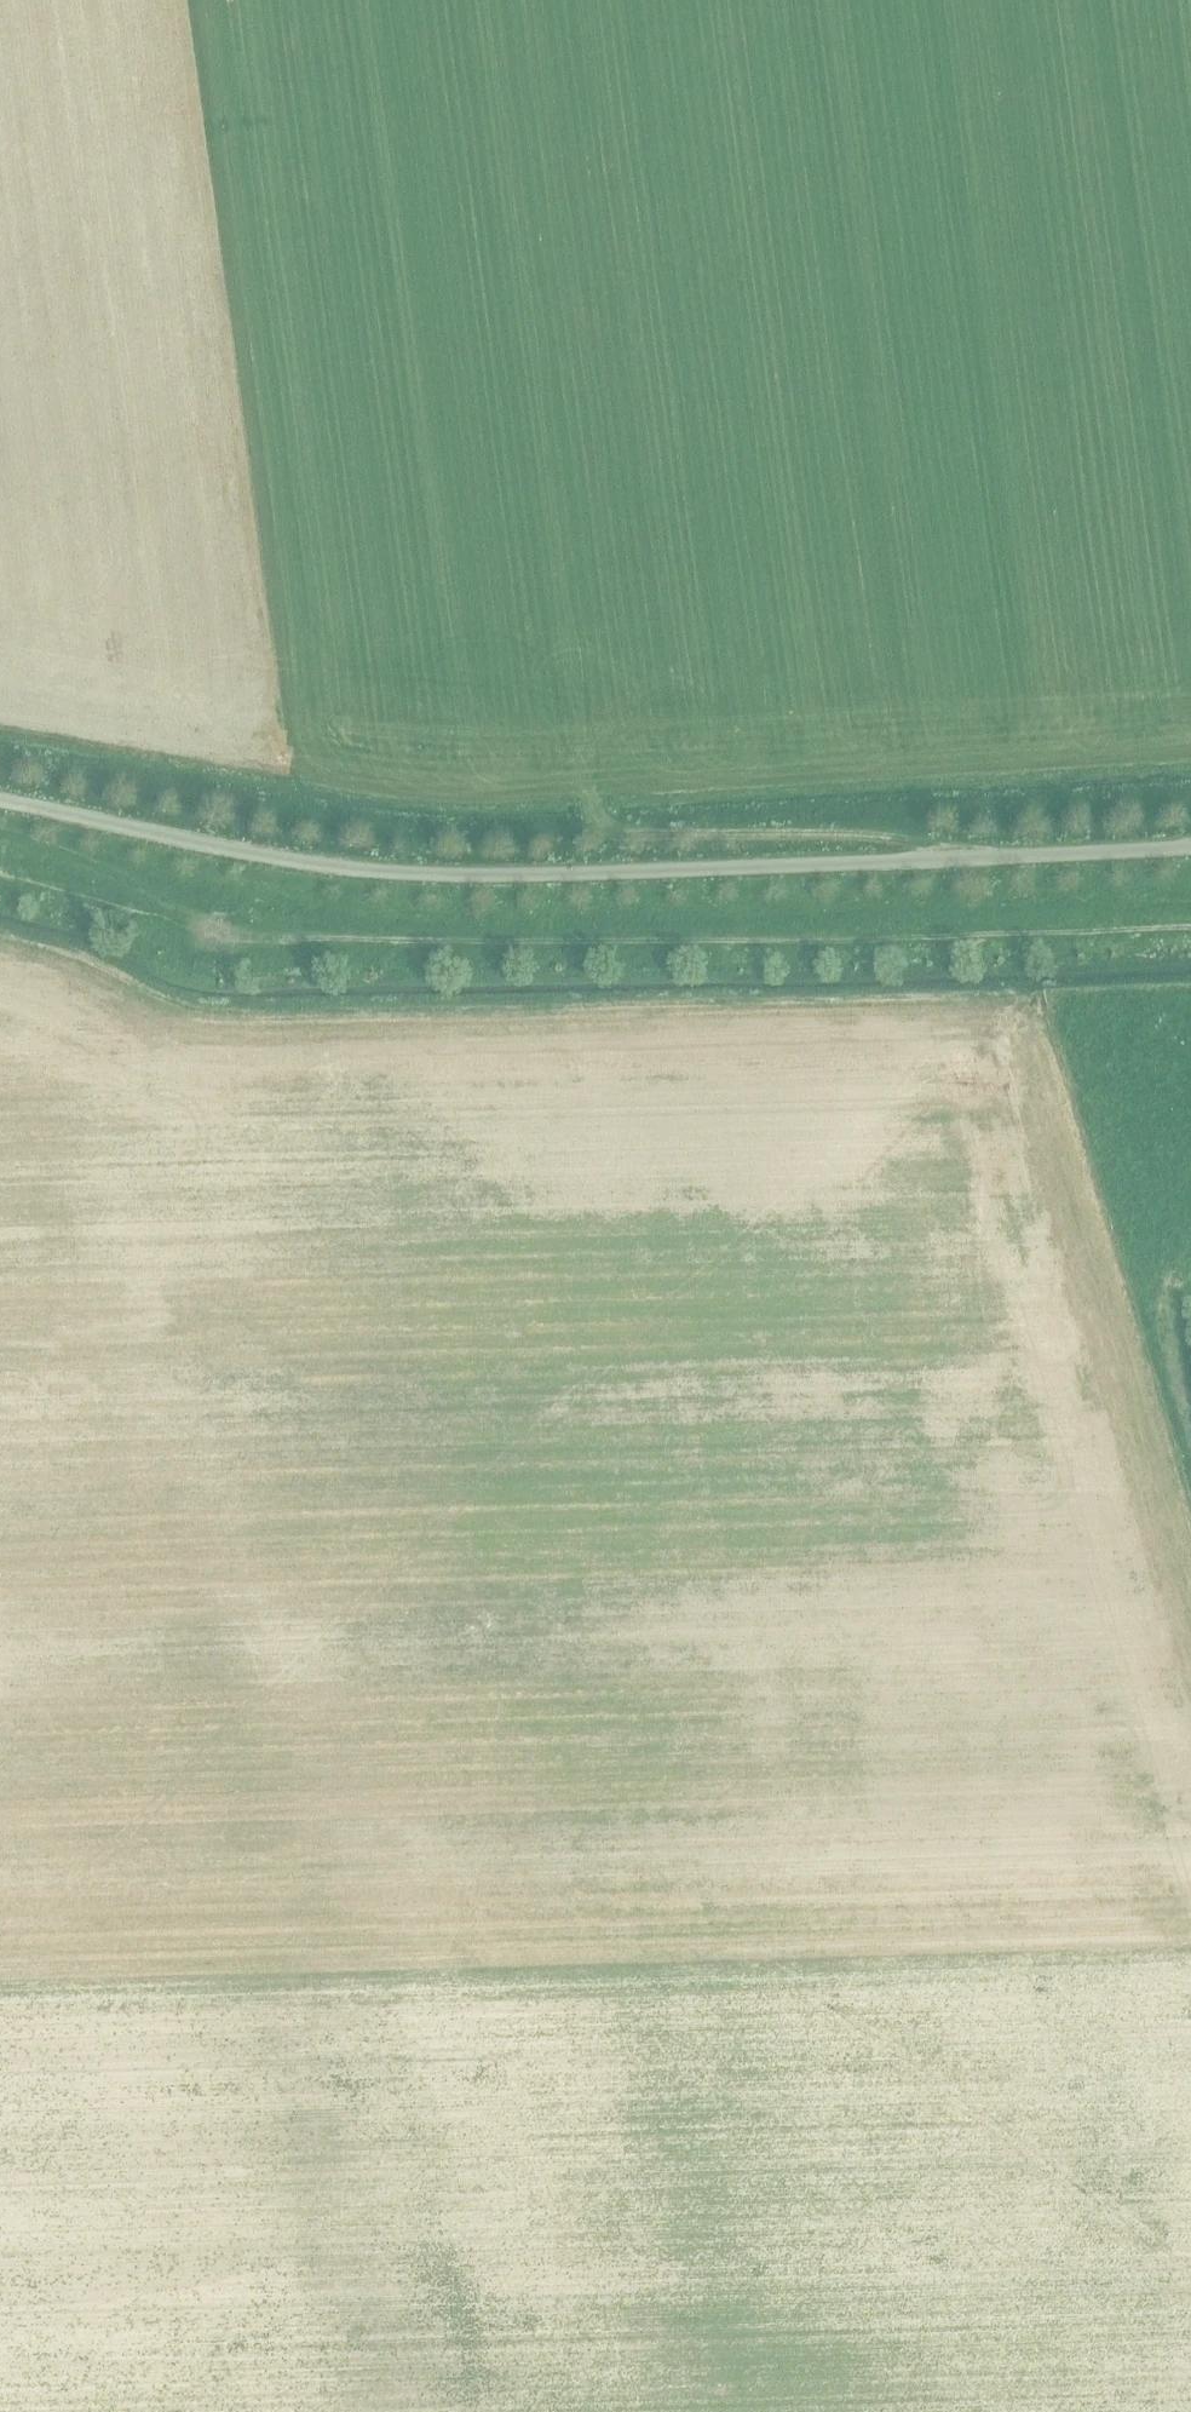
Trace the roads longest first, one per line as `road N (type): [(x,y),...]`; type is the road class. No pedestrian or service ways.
road 1 (unclassified): [(0,803),(264,857),(448,876),(1190,842)]

